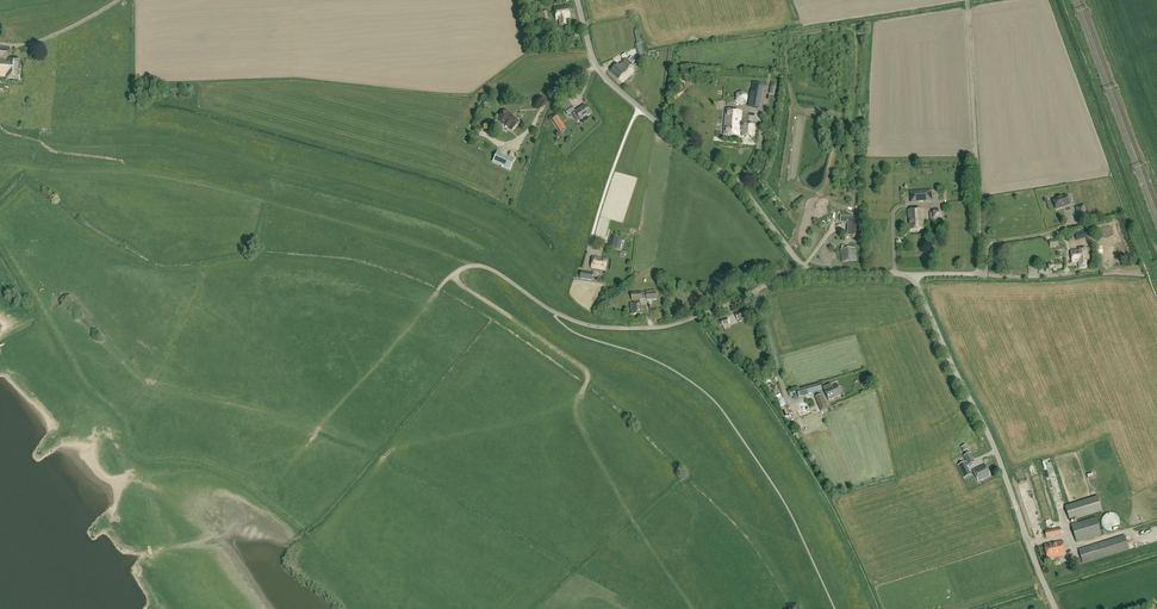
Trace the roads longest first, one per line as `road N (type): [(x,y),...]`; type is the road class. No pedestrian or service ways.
road 1 (track): [(0,144),(163,148),(441,226),(511,264),(556,313)]
road 2 (unclassified): [(1055,608),(994,446),(911,278)]
road 3 (unclassified): [(805,267),(736,183),(603,75),(577,0)]
road 4 (unclassified): [(556,313),(597,327),(666,326),(805,267)]
road 5 (track): [(123,163),(55,152),(0,125)]
road 6 (track): [(450,277),(468,266),(488,268),(556,313)]

